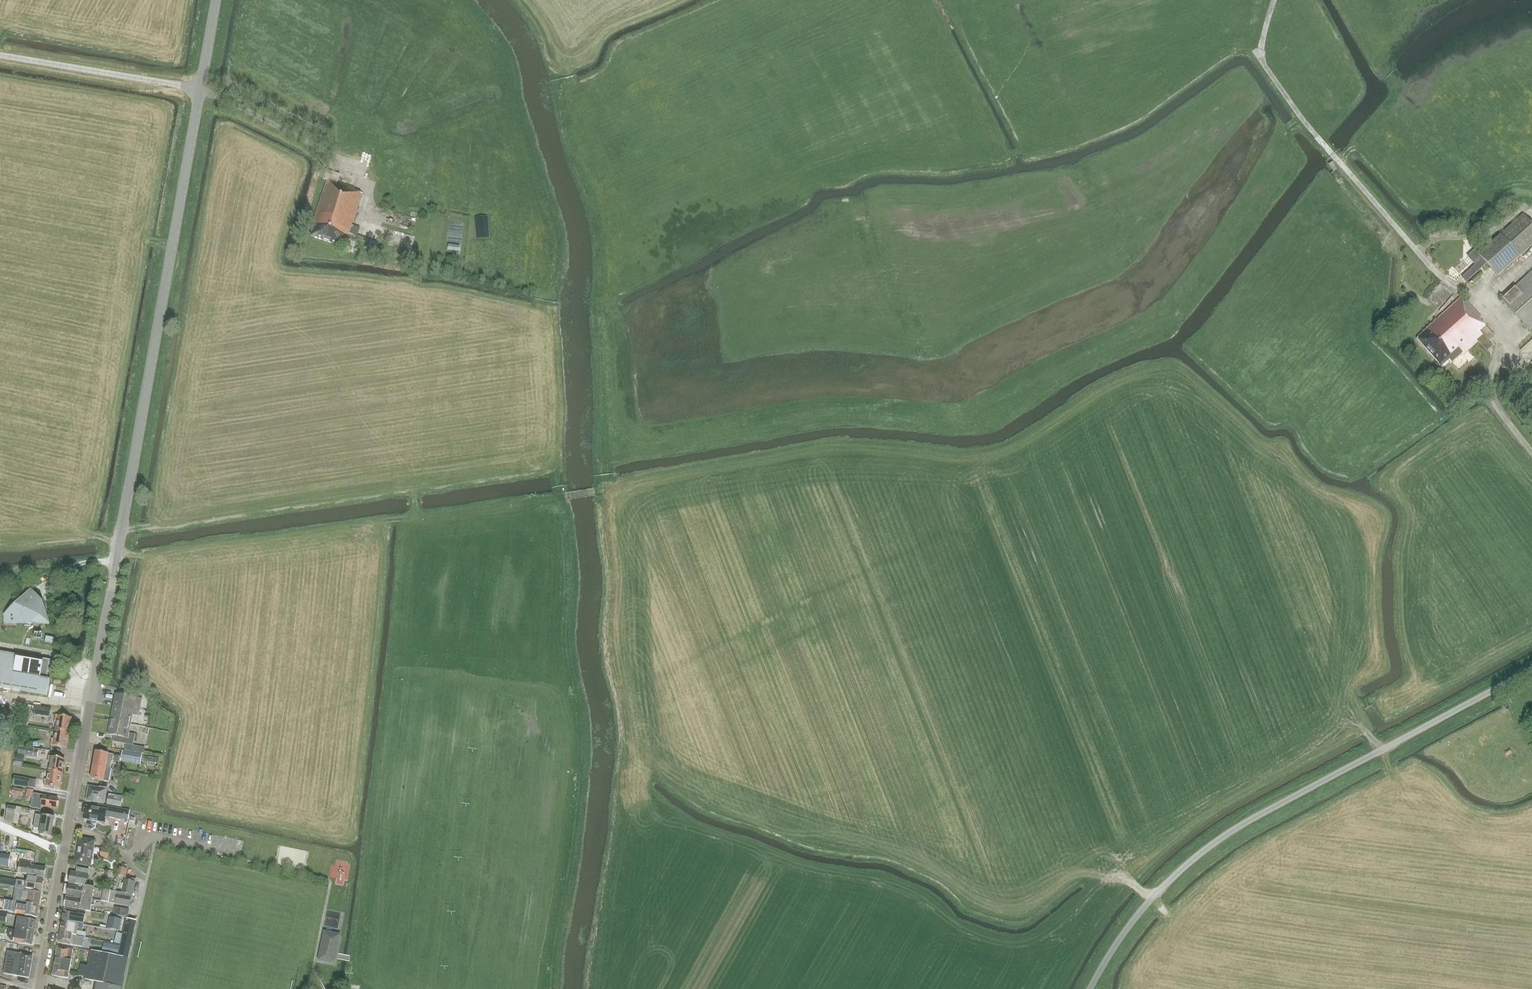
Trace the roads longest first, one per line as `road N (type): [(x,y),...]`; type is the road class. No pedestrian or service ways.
road 1 (tertiary): [(39,988),(216,0)]
road 2 (unclassified): [(1093,988),(1134,916),(1223,840),(1531,667)]

